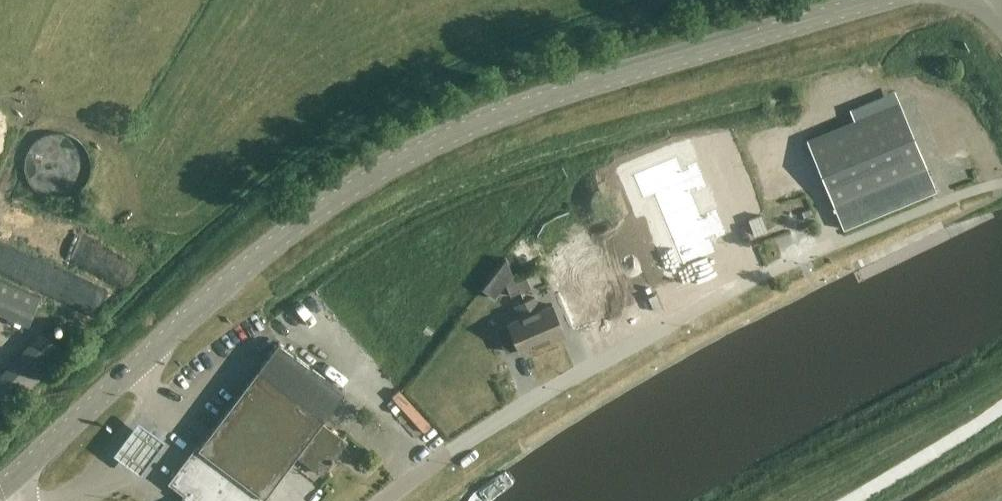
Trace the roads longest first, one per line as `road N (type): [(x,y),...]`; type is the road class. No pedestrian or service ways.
road 1 (tertiary): [(5,487),(260,257),(376,173),(507,114),(879,0)]
road 2 (residential): [(385,500),(519,407),(699,307),(834,245)]

